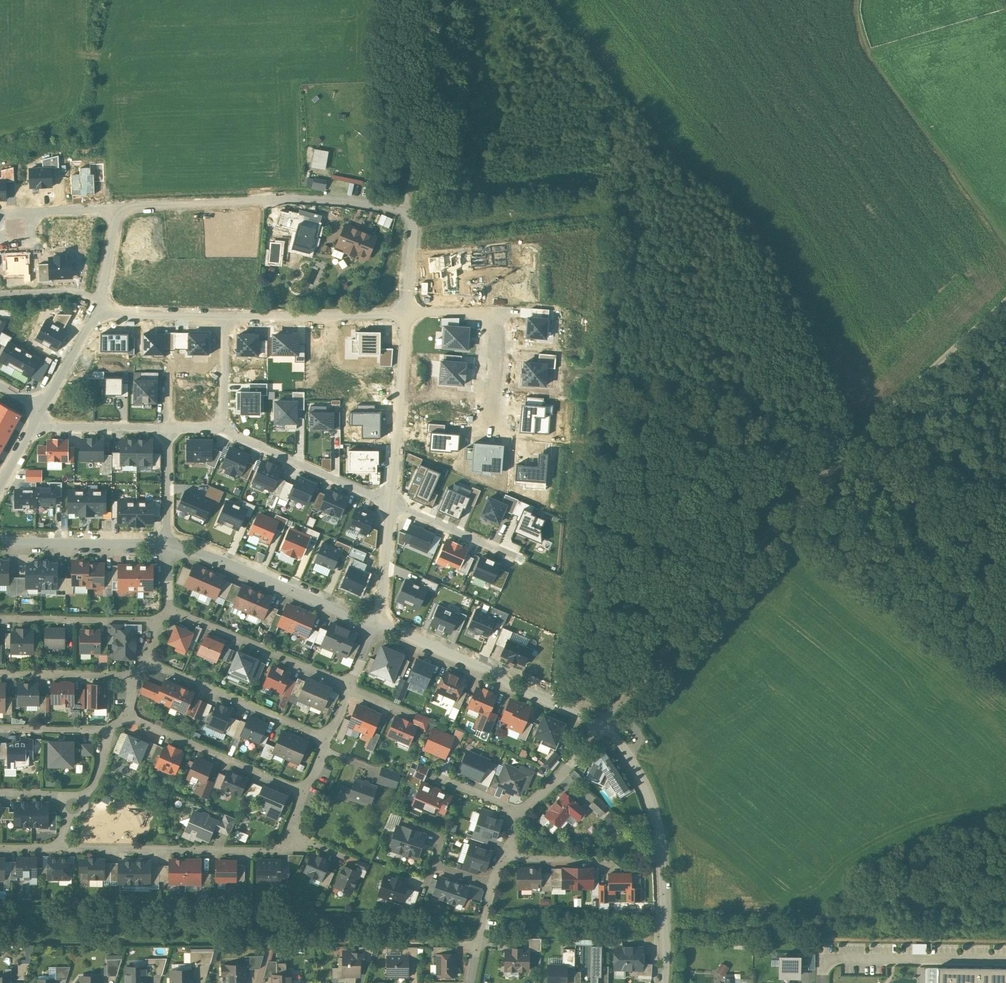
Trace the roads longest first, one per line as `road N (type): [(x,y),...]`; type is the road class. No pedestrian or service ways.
road 1 (unclassified): [(598,725),(838,460)]
road 2 (residential): [(117,209),(267,200),(397,212)]
road 3 (residential): [(663,982),(666,897),(653,806),(618,740),(598,725)]
road 4 (residential): [(598,725),(377,627)]
road 5 (residential): [(169,427),(219,427),(390,503)]
road 6 (residential): [(487,313),(479,416),(492,426),(503,419),(510,315)]
road 7 (residential): [(292,837),(280,849),(62,847)]
road 8 (unclassified): [(838,460),(1005,301)]
road 9 (residential): [(377,627),(227,562),(168,548)]
road 10 (track): [(424,0),(412,191),(397,212)]
road 11 (unclassified): [(838,460),(1005,563)]
road 12 (residential): [(125,715),(305,792)]
road 13 (residential): [(169,609),(349,685)]
road 14 (residential): [(147,663),(327,737)]
road 15 (residential): [(390,503),(406,318)]
road 16 (residential): [(224,318),(406,318)]
road 17 (residential): [(168,548),(0,544)]
road 18 (residential): [(0,618),(158,623)]
road 19 (residential): [(390,503),(523,560)]
road 20 (residential): [(33,426),(169,427)]
road 21 (residential): [(169,427),(221,386),(224,318)]
road 22 (residential): [(0,673),(134,677)]
road 23 (residential): [(98,312),(224,318)]
road 24 (residential): [(377,627),(390,503)]
road 25 (residential): [(168,548),(169,427)]
road 26 (residential): [(406,318),(414,215),(397,212)]

